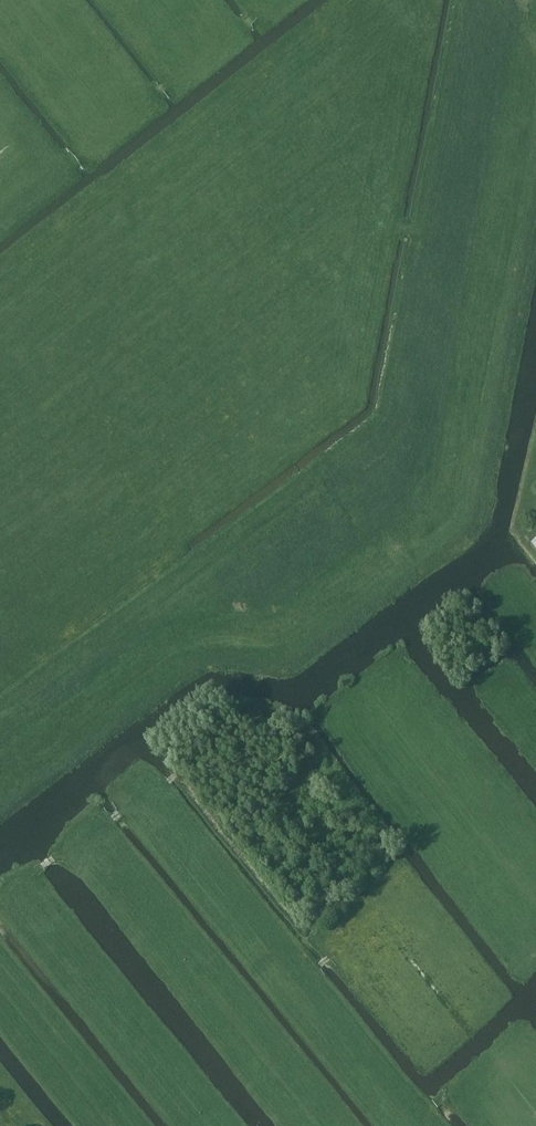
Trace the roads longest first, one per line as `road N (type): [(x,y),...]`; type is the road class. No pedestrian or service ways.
road 1 (track): [(269,937),(177,823),(140,800),(0,899)]

